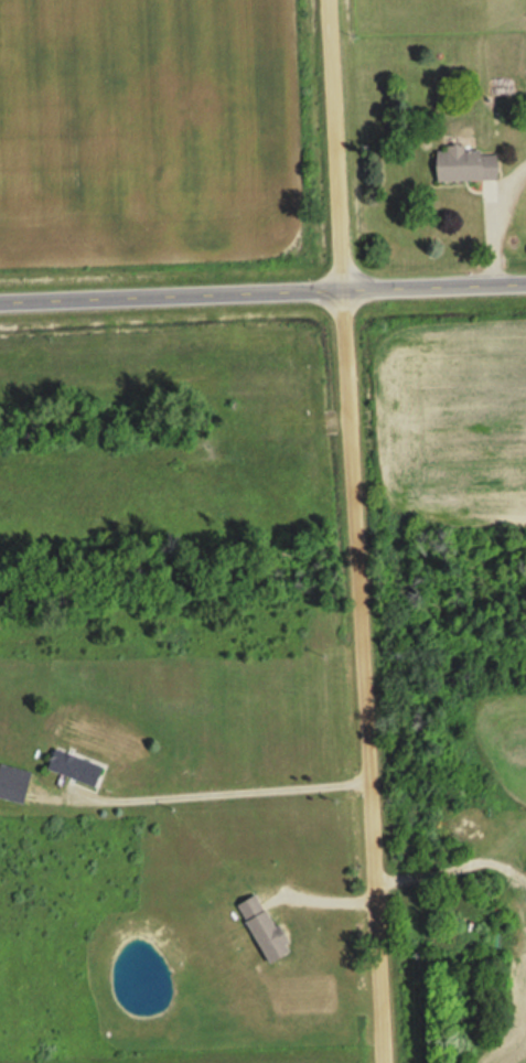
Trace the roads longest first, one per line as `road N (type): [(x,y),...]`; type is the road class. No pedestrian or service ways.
road 1 (residential): [(382,1062),(320,0)]
road 2 (residential): [(0,295),(525,276)]

